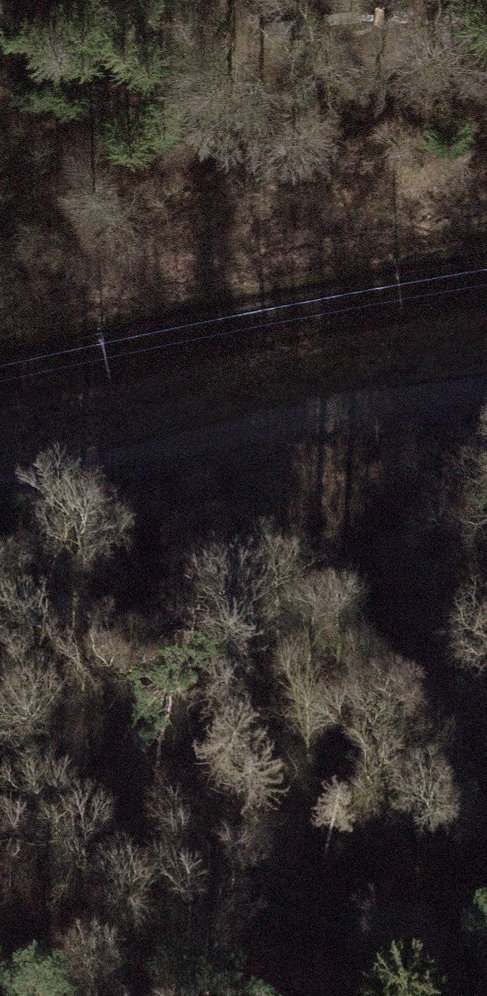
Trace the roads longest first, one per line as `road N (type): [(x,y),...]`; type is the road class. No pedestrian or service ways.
road 1 (track): [(0,697),(166,639),(486,500)]
road 2 (track): [(0,843),(77,835),(377,940),(486,952)]
road 3 (track): [(0,483),(235,434),(486,397)]
road 4 (track): [(0,36),(226,57),(486,32)]

